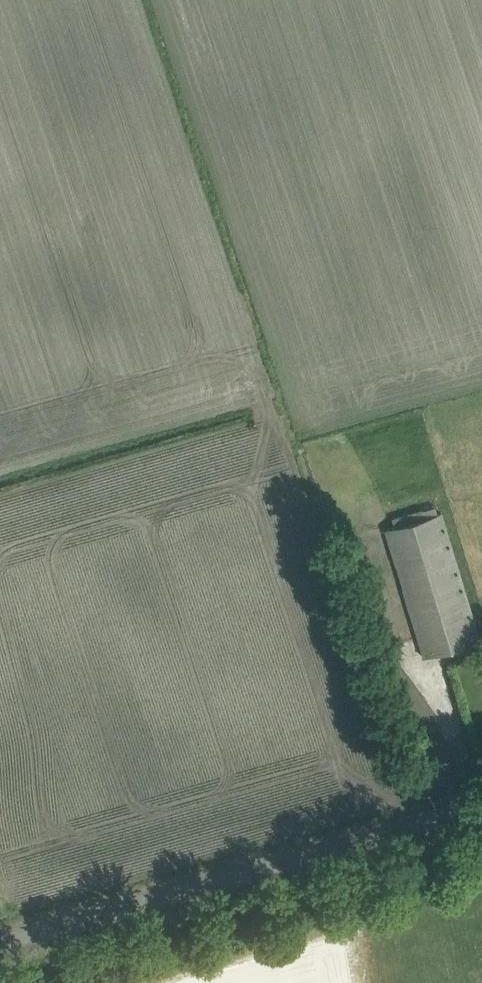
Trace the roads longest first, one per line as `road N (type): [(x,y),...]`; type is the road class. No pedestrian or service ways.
road 1 (unclassified): [(0,943),(481,808)]

